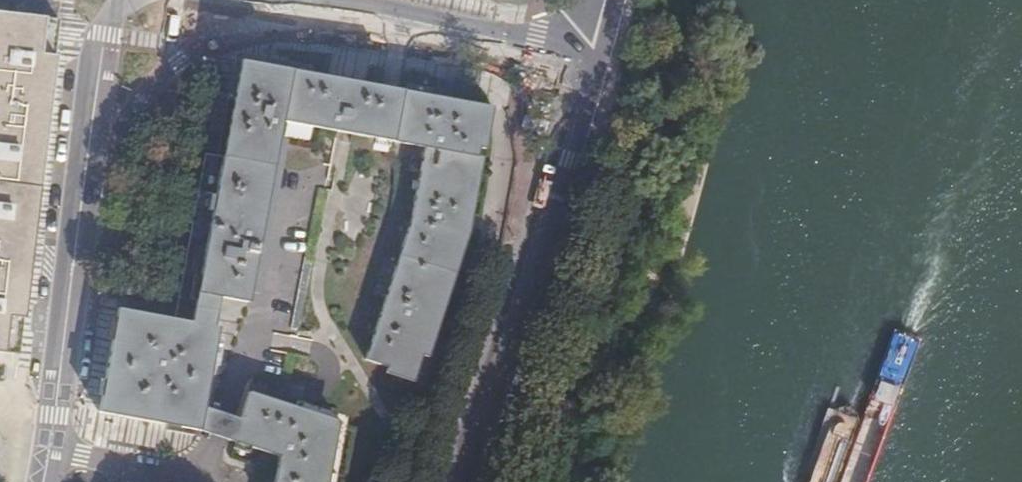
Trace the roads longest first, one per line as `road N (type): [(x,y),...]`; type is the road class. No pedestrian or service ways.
road 1 (residential): [(46,449),(187,481),(208,468),(233,376),(261,337),(283,181)]
road 2 (secondary): [(464,481),(567,159),(583,95),(574,71)]
road 3 (secondary): [(78,199),(132,113),(180,61),(218,37),(273,20),(365,12)]
road 4 (secondary): [(46,449),(78,199)]
road 5 (secondary): [(574,71),(527,46),(365,12)]
road 6 (secondary): [(78,199),(113,9)]

